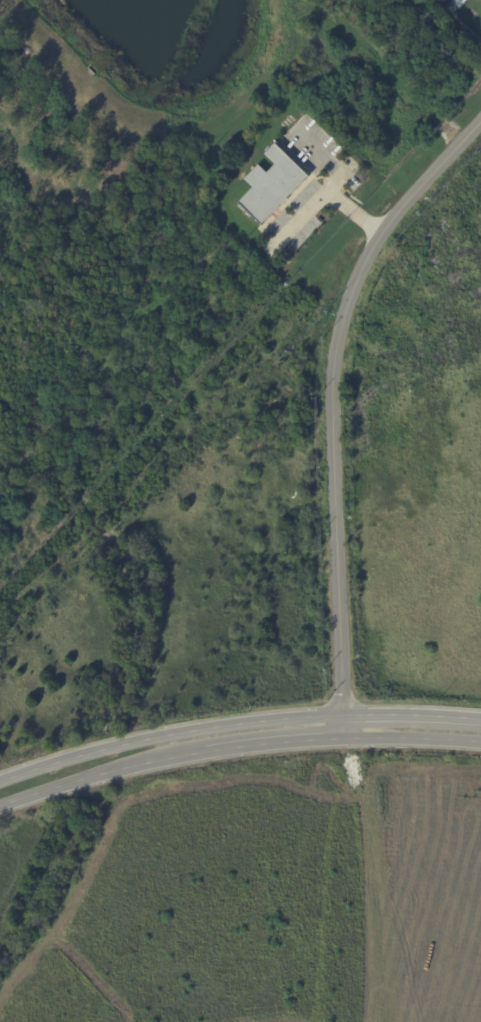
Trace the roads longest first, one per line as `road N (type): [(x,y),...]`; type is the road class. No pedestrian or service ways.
road 1 (residential): [(480,119),(365,254),(331,372),(345,739)]
road 2 (secondary): [(0,809),(164,759),(345,739)]
road 3 (secondary): [(344,714),(157,734),(0,780)]
road 4 (secondary): [(480,719),(344,714)]
road 5 (secondary): [(345,739),(480,744)]

